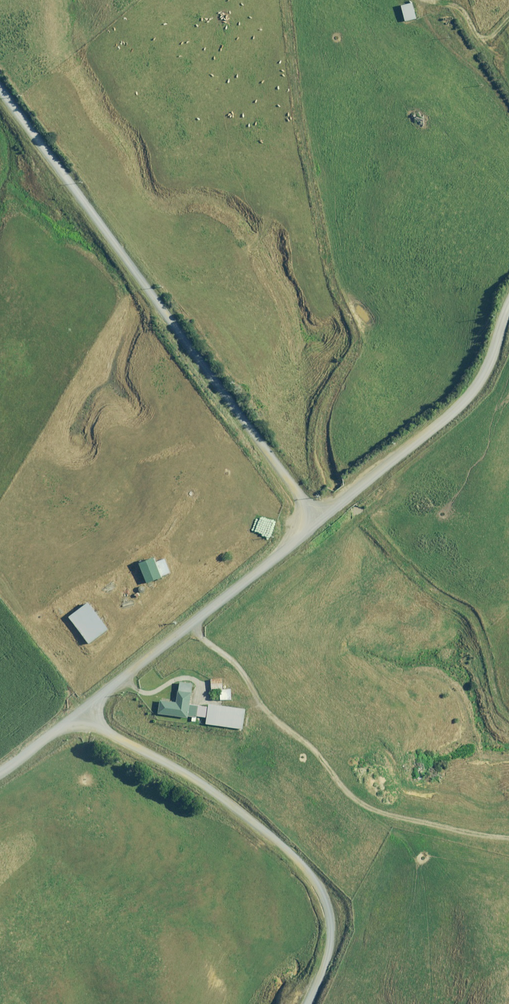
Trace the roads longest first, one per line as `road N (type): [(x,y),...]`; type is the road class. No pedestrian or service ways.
road 1 (unclassified): [(320,520),(0,100)]
road 2 (unclassified): [(77,711),(284,845),(317,885),(329,909),(331,950),(305,1003)]
road 3 (unclassified): [(77,711),(320,520)]
road 4 (unclassified): [(320,520),(481,381),(508,294)]

